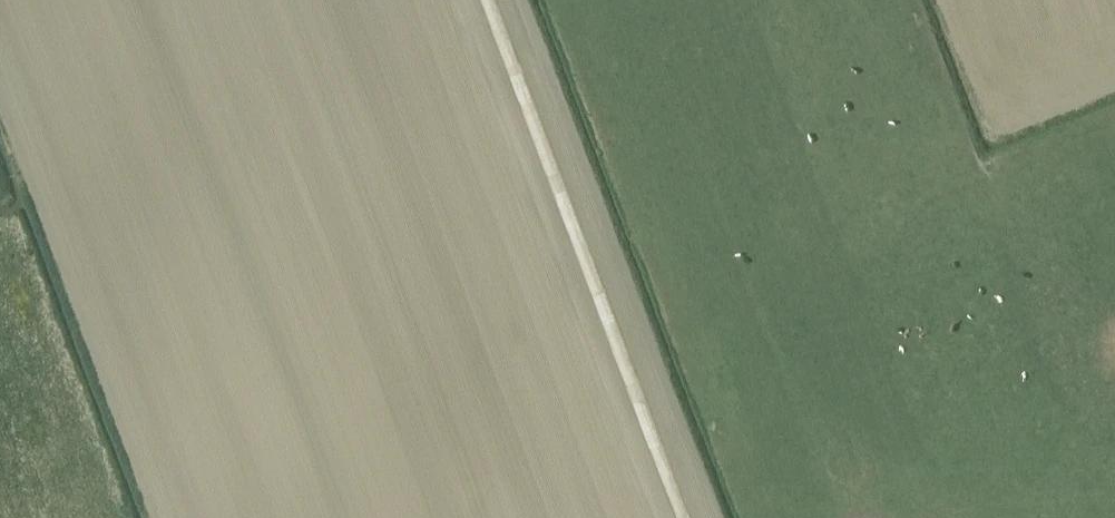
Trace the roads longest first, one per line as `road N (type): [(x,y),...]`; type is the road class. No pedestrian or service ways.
road 1 (track): [(687,517),(489,0)]

